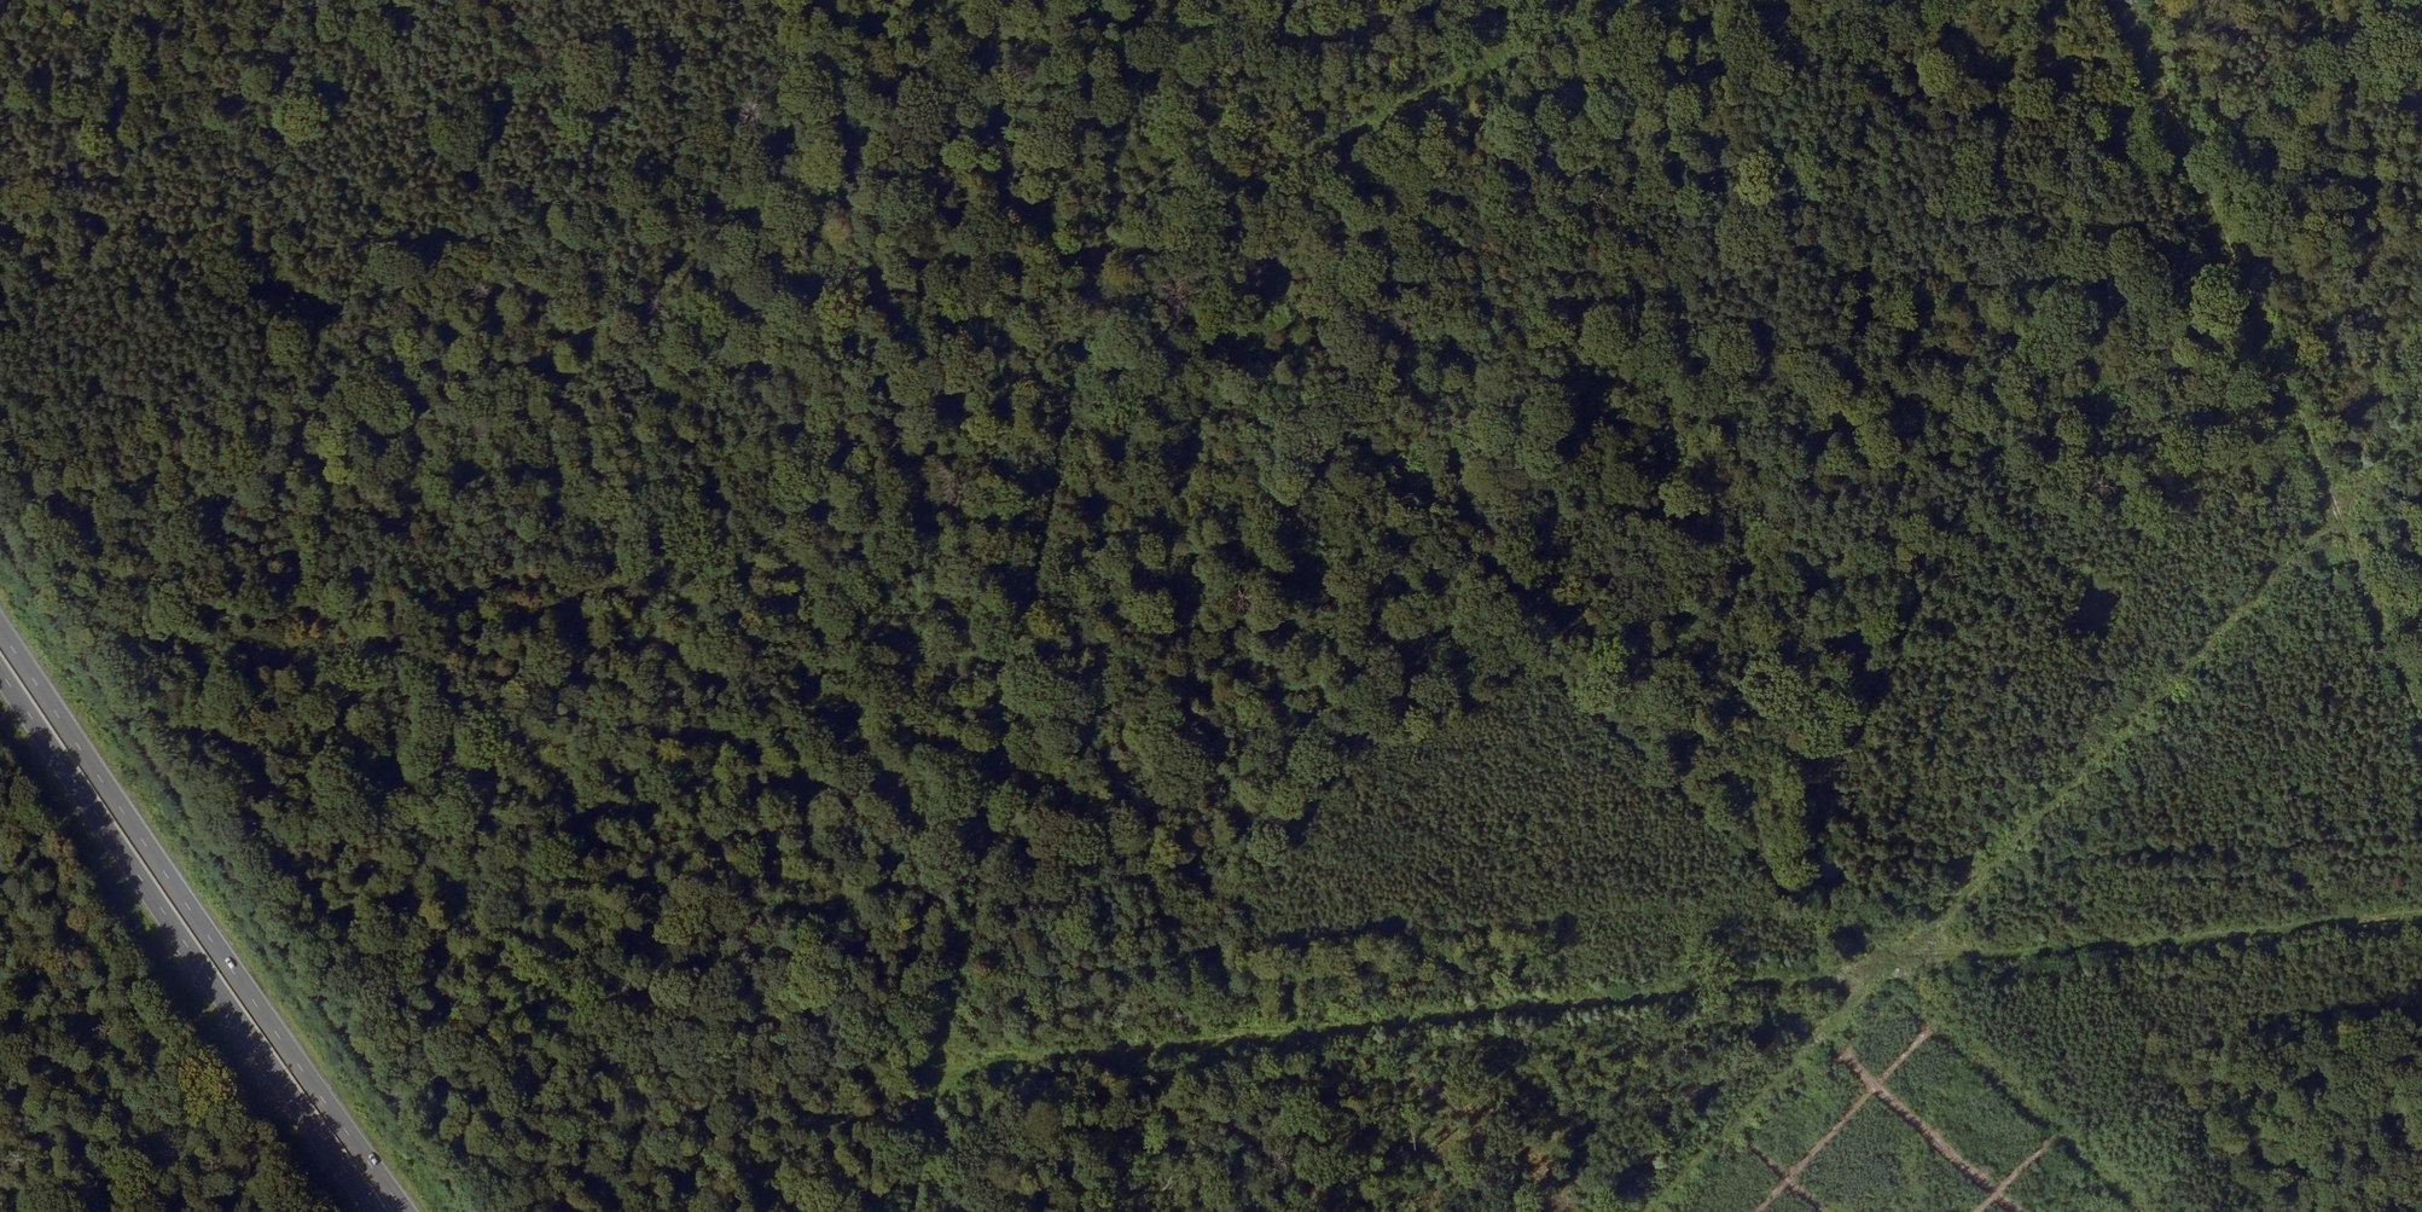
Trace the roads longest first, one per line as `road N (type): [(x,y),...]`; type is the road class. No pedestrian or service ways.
road 1 (trunk): [(400,1211),(0,632)]
road 2 (trunk): [(0,671),(372,1211)]
road 3 (track): [(2159,1211),(1886,971)]
road 4 (track): [(1647,1211),(1886,971)]
road 5 (track): [(365,1014),(361,1022),(440,1160),(548,1211)]

